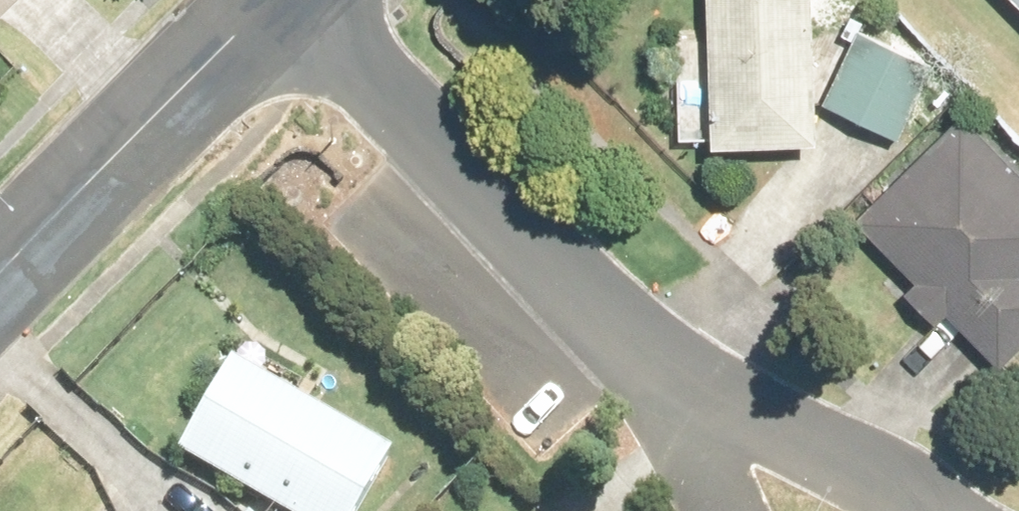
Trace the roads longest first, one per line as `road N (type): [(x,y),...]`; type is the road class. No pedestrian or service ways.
road 1 (residential): [(688,392),(307,0)]
road 2 (residential): [(275,0),(0,279)]
road 3 (residential): [(688,392),(880,478),(923,510)]
road 4 (residential): [(730,510),(688,392)]

